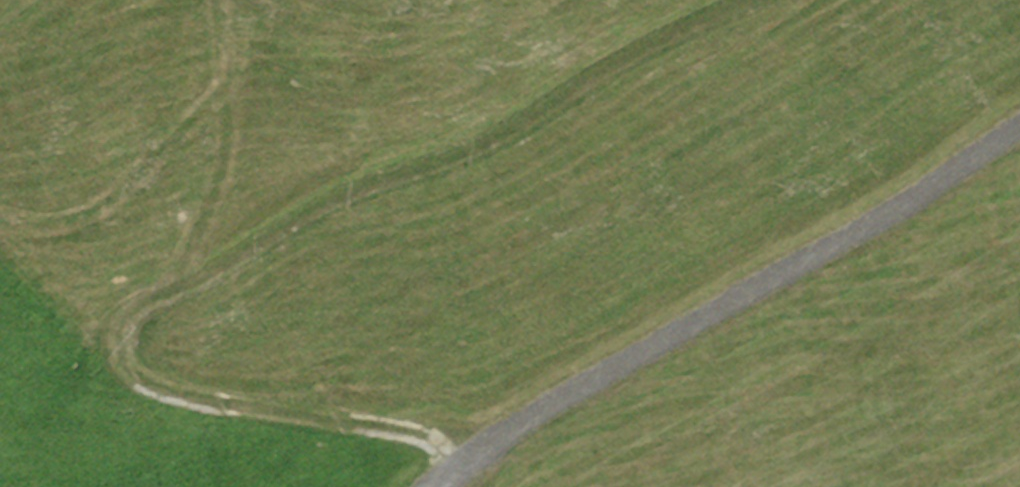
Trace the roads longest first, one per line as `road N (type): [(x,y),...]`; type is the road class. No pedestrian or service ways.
road 1 (track): [(462,465),(407,431),(166,393),(138,378),(124,331),(137,311),(182,283),(737,0)]
road 2 (track): [(435,486),(528,419),(862,227),(1019,124)]

